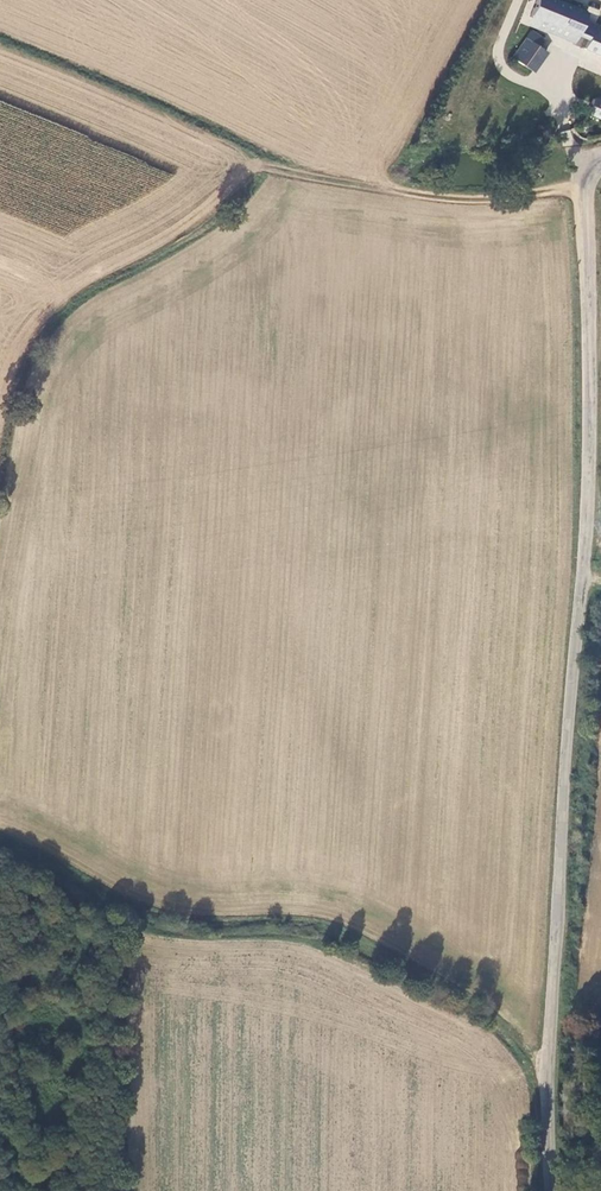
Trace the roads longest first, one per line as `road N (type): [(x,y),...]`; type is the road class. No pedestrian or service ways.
road 1 (unclassified): [(600,161),(585,203),(591,442),(549,1071),(552,1190)]
road 2 (track): [(0,831),(167,911),(325,919),(501,1014),(549,1071)]
road 3 (track): [(262,166),(434,198),(488,200),(586,188)]

